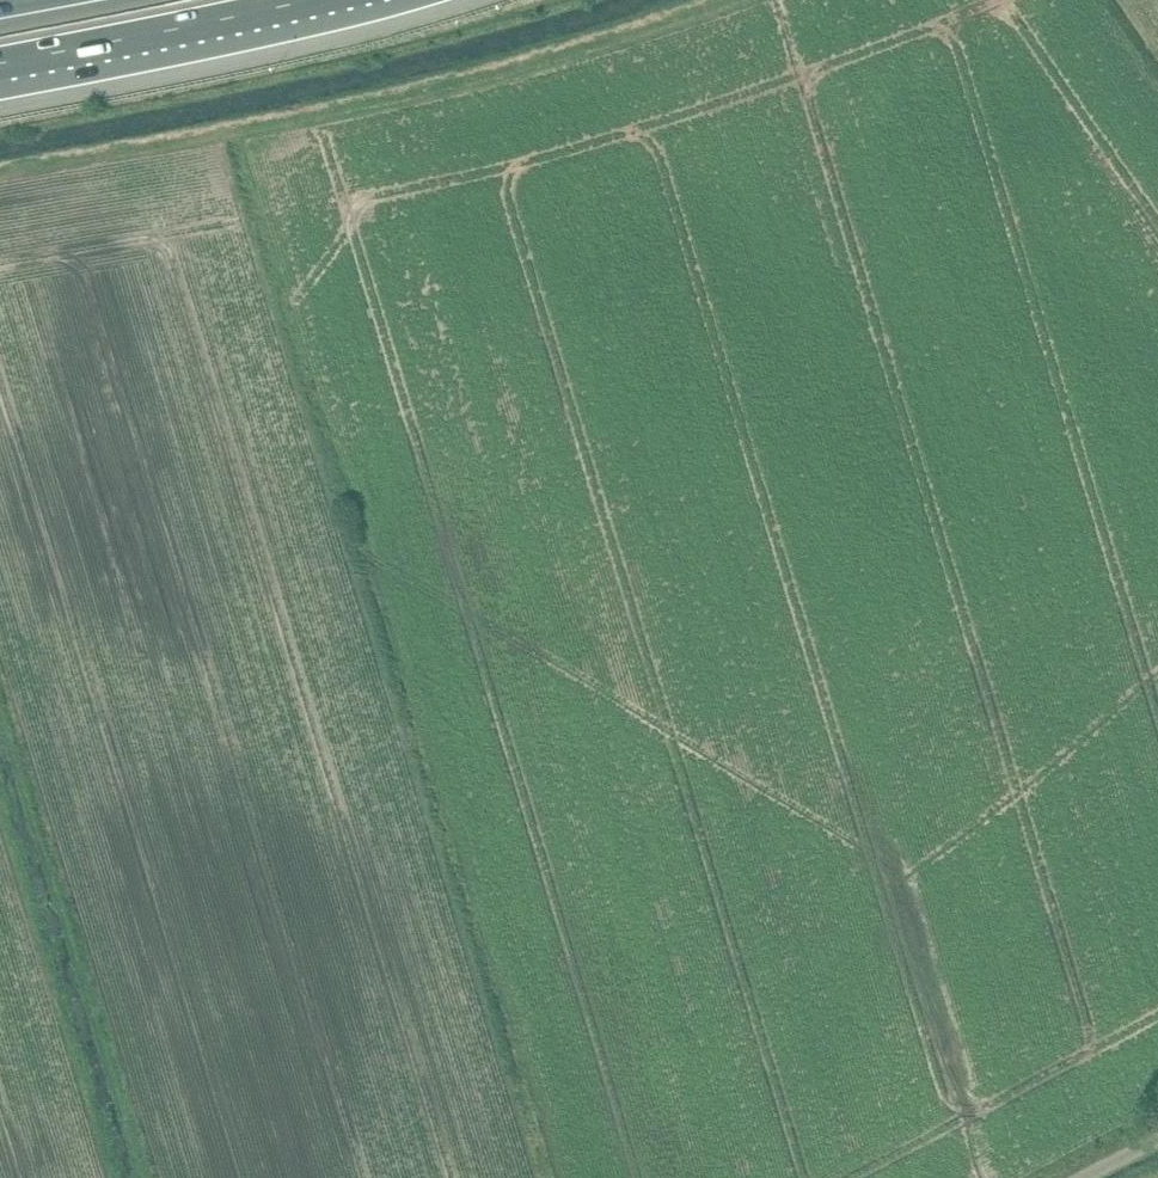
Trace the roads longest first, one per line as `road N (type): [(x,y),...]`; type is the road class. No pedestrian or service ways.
road 1 (motorway): [(0,63),(309,0)]

